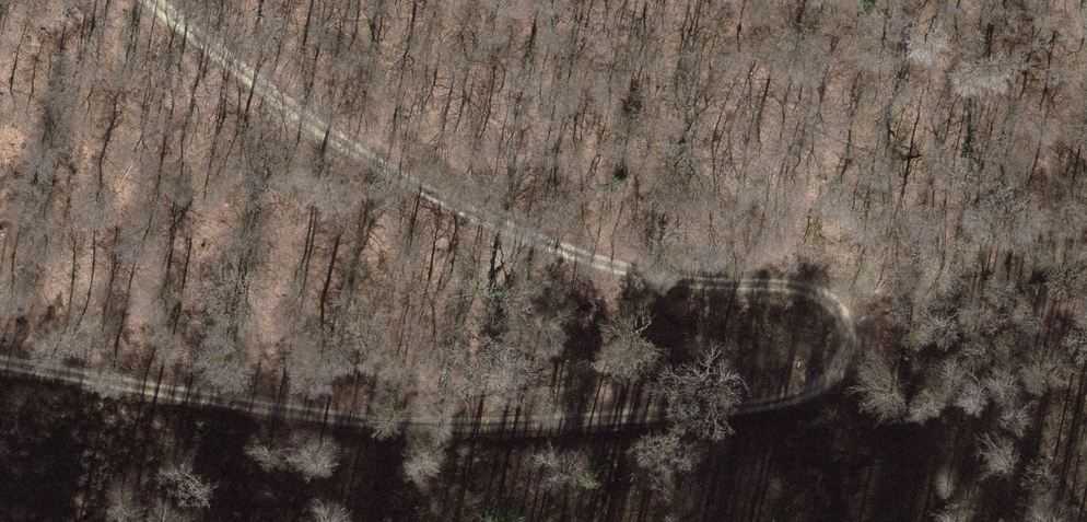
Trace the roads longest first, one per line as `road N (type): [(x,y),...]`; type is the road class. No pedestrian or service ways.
road 1 (track): [(0,357),(493,426),(804,387),(842,354),(846,311),(818,288),(643,276),(498,218),(322,126),(165,0)]
road 2 (track): [(842,354),(1010,274),(1086,255)]
road 3 (track): [(842,354),(1086,311)]

